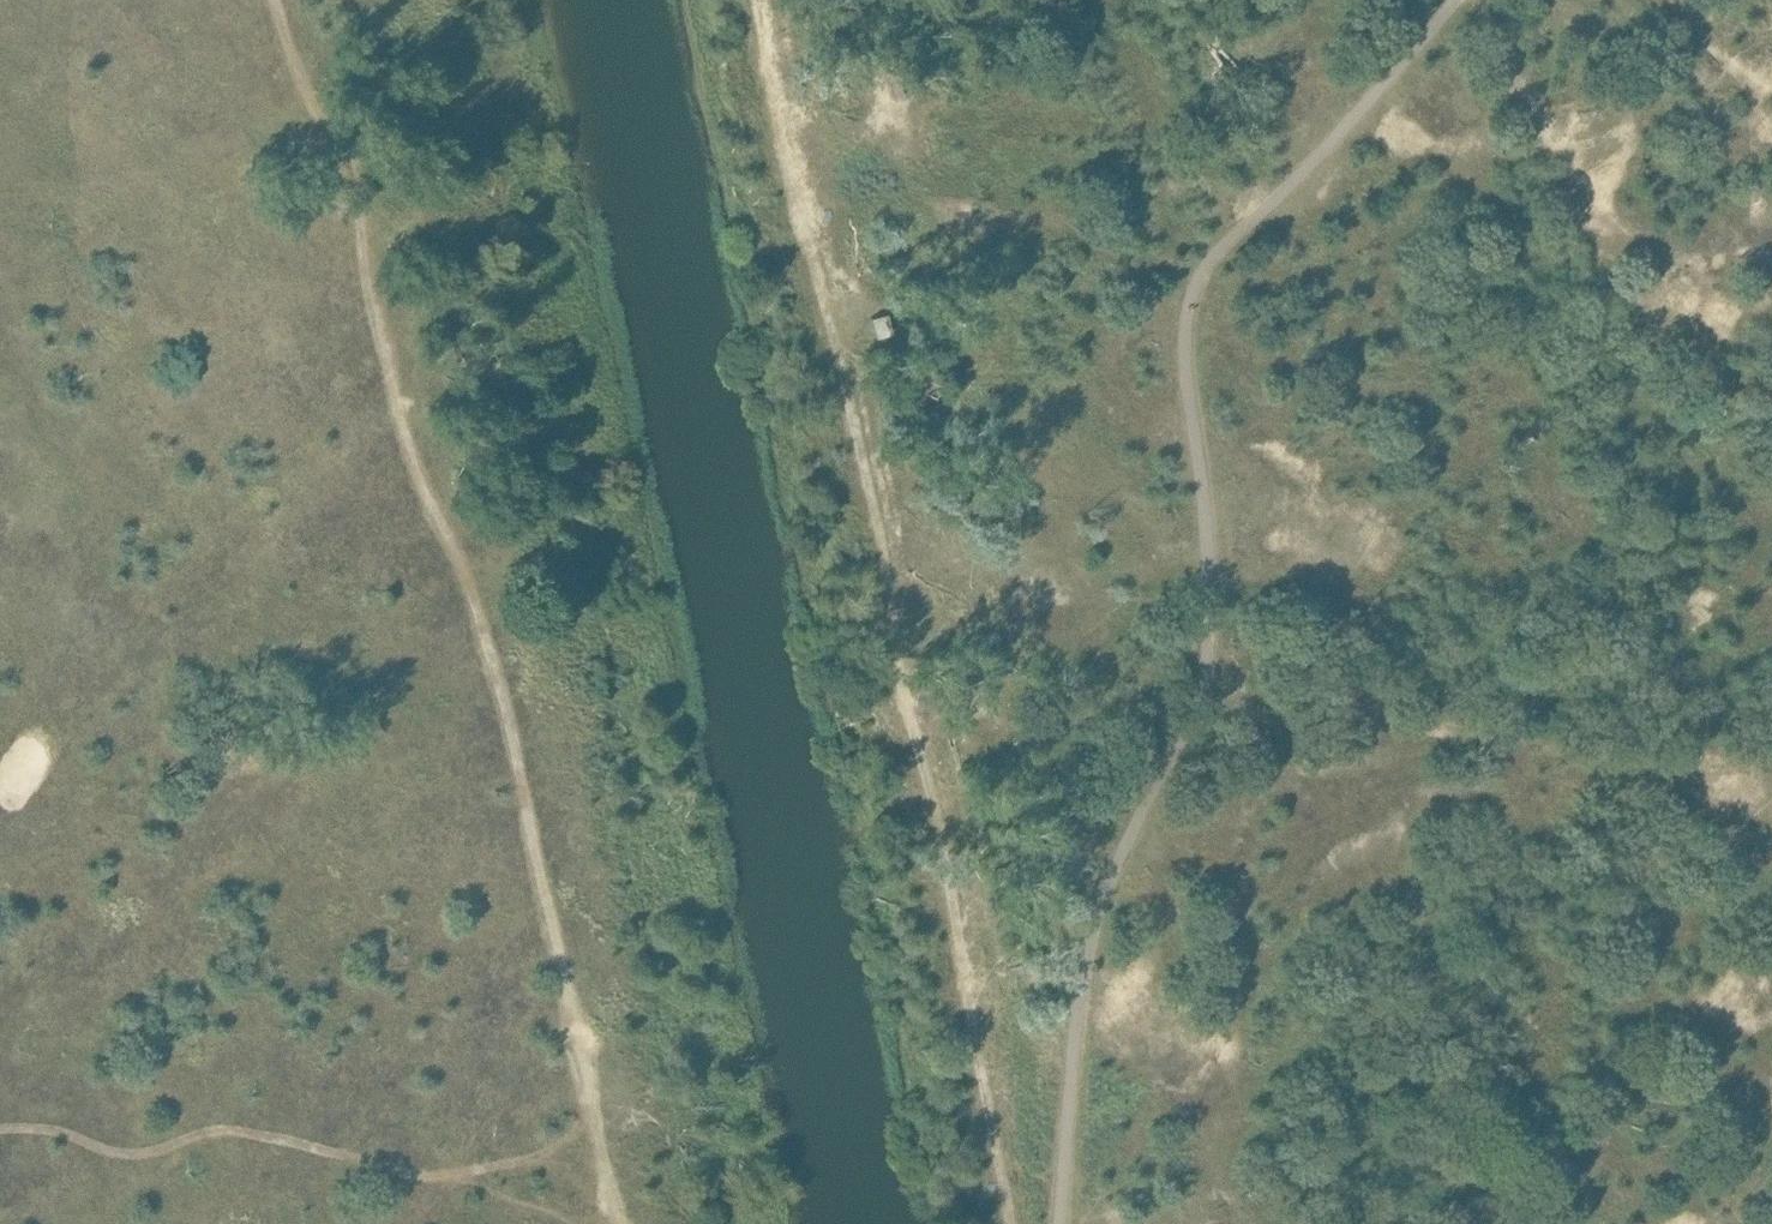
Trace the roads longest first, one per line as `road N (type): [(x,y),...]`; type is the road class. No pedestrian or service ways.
road 1 (track): [(1059,1223),(1086,961),(1118,862),(1202,698),(1209,561),(1185,341),(1196,282),(1458,0)]
road 2 (track): [(1016,1223),(767,0)]

